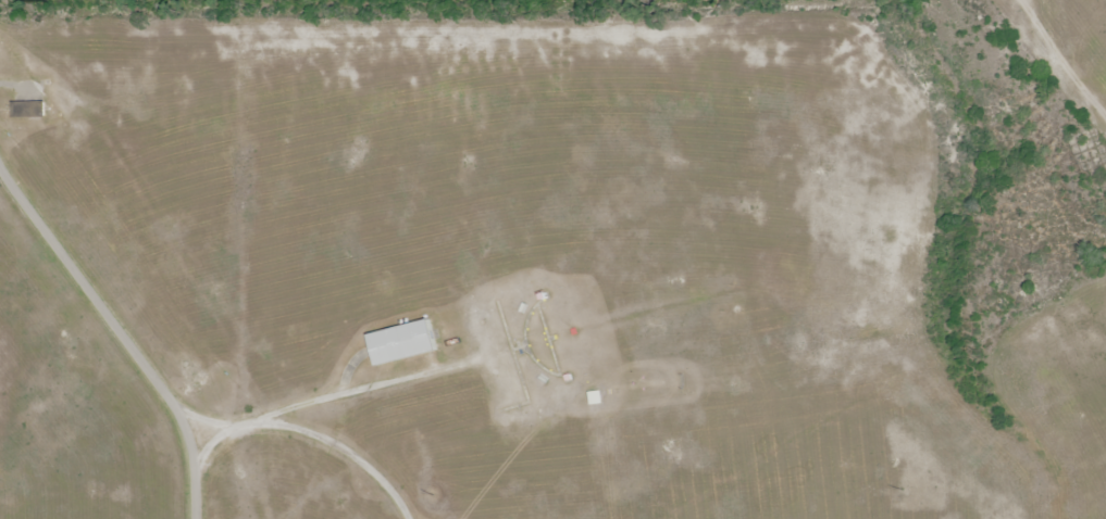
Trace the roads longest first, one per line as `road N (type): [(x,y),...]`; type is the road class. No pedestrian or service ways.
road 1 (residential): [(193,518),(190,444),(176,405),(0,170)]

